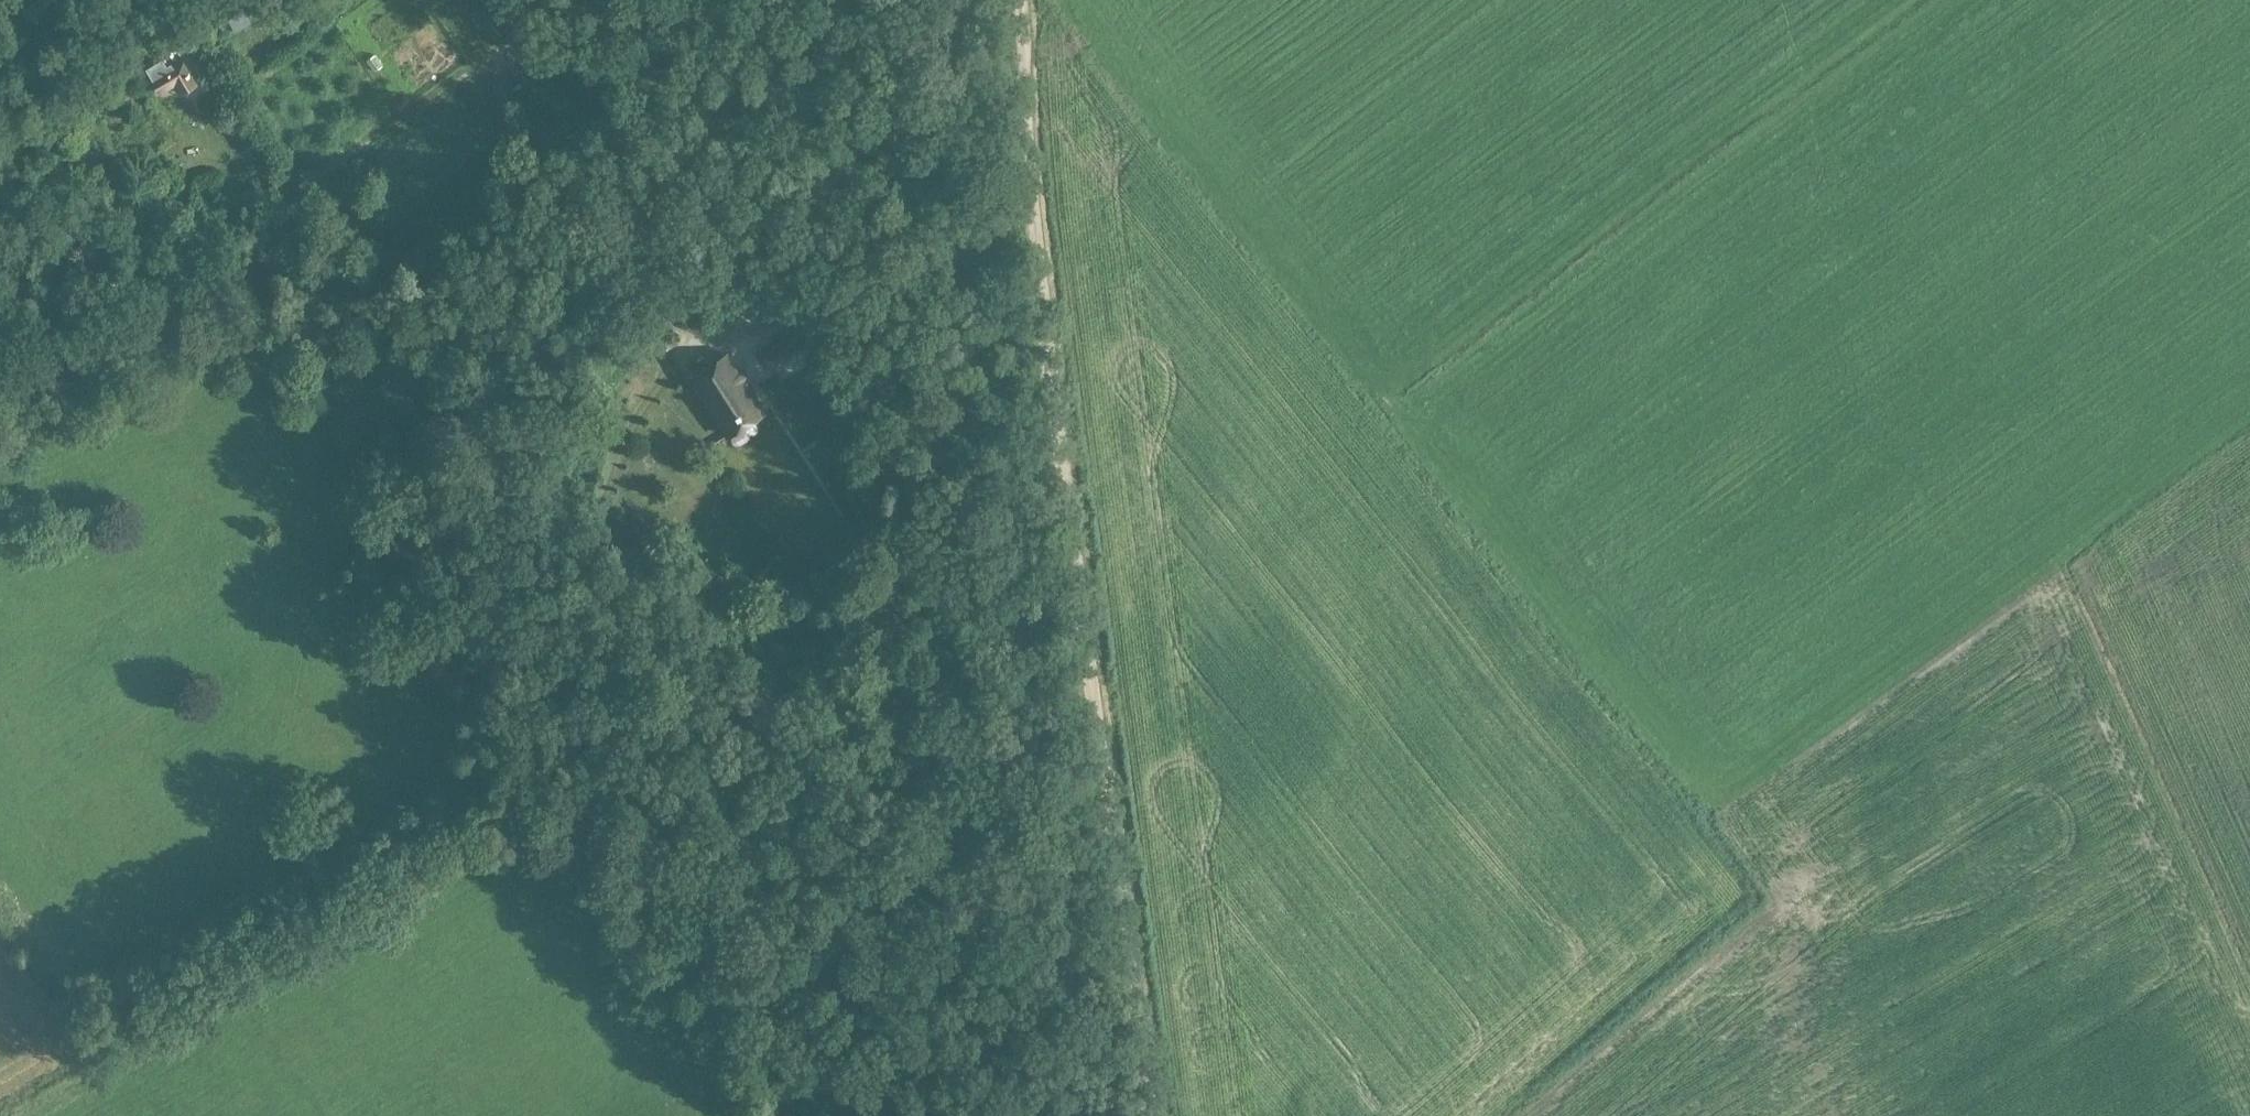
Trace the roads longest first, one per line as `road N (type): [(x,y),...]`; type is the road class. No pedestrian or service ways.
road 1 (track): [(1153,1115),(1025,151),(1022,0)]
road 2 (track): [(878,1115),(792,1031),(724,947),(594,609),(594,528),(626,425),(664,376),(704,345)]
road 3 (track): [(704,345),(518,147),(498,71),(470,67),(314,179),(289,188),(239,180),(205,122)]
road 4 (track): [(635,968),(747,878),(788,860),(1026,887),(1079,929)]
road 5 (track): [(538,445),(336,610)]
road 6 (track): [(594,528),(550,548),(410,648)]
road 7 (track): [(538,445),(506,445),(469,429),(440,433),(383,415)]
road 8 (track): [(663,793),(720,840),(788,860)]
road 9 (track): [(961,881),(1013,856),(1051,797)]

